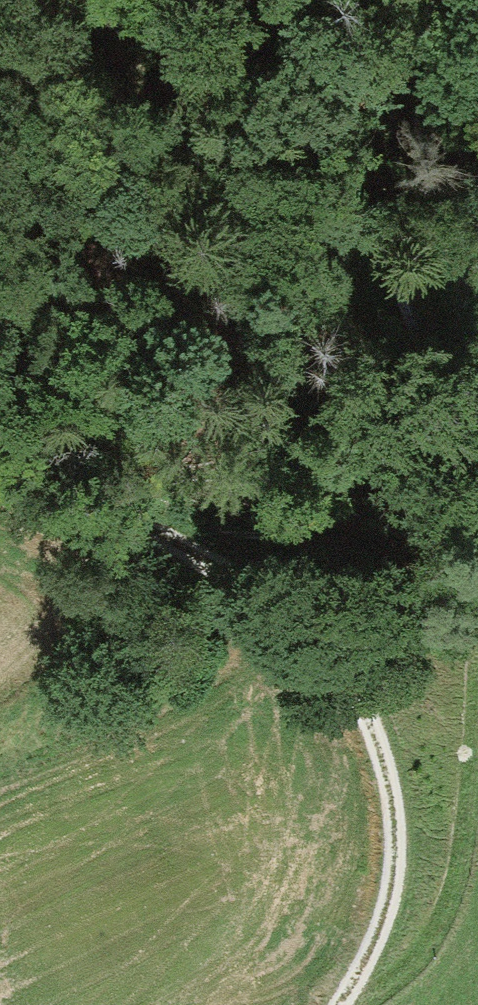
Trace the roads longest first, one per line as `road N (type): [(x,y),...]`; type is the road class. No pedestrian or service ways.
road 1 (track): [(0,416),(164,512),(302,616),(351,695),(390,828),(384,883),(338,1004)]
road 2 (track): [(350,989),(389,967),(420,931),(450,860),(461,631),(455,293)]

